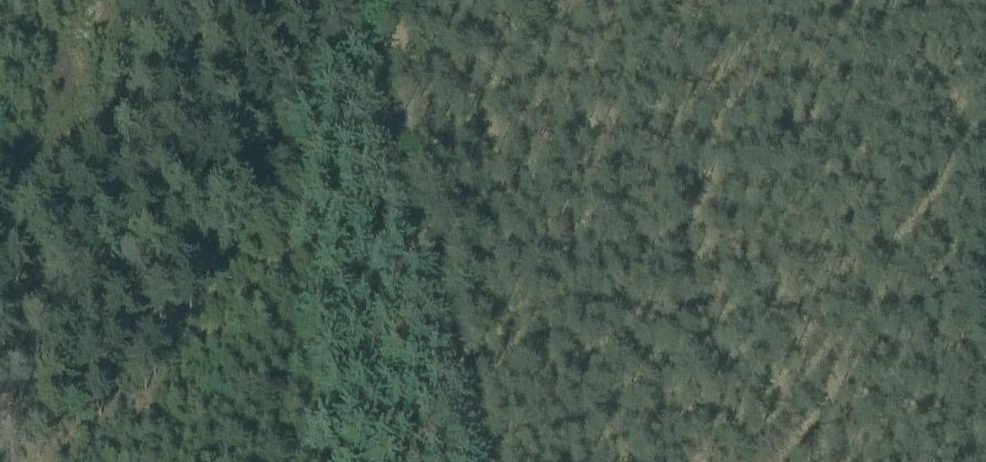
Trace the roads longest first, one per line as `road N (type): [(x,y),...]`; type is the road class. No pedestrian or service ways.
road 1 (track): [(492,461),(353,0)]

